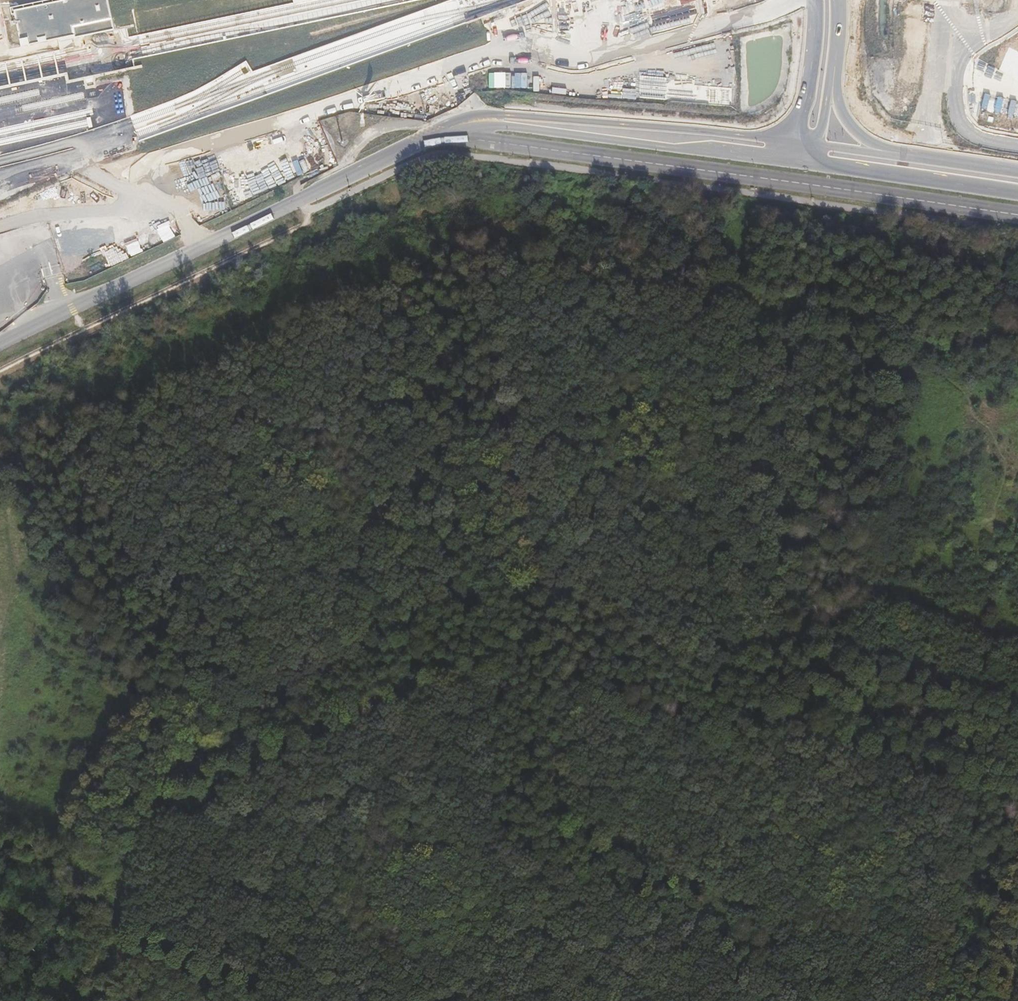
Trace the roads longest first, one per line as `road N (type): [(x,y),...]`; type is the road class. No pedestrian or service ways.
road 1 (track): [(1017,691),(969,686),(829,645),(773,640),(690,650),(549,594),(461,595),(267,680),(206,731),(138,852),(126,894),(122,1000)]
road 2 (unclassified): [(0,343),(455,128),(495,119)]
road 3 (unclassified): [(794,140),(495,119)]
road 4 (unclassified): [(495,119),(790,160)]
road 5 (secondary): [(817,164),(1017,194)]
road 6 (secondary): [(817,0),(794,140)]
road 7 (secondary): [(1017,173),(883,154)]

